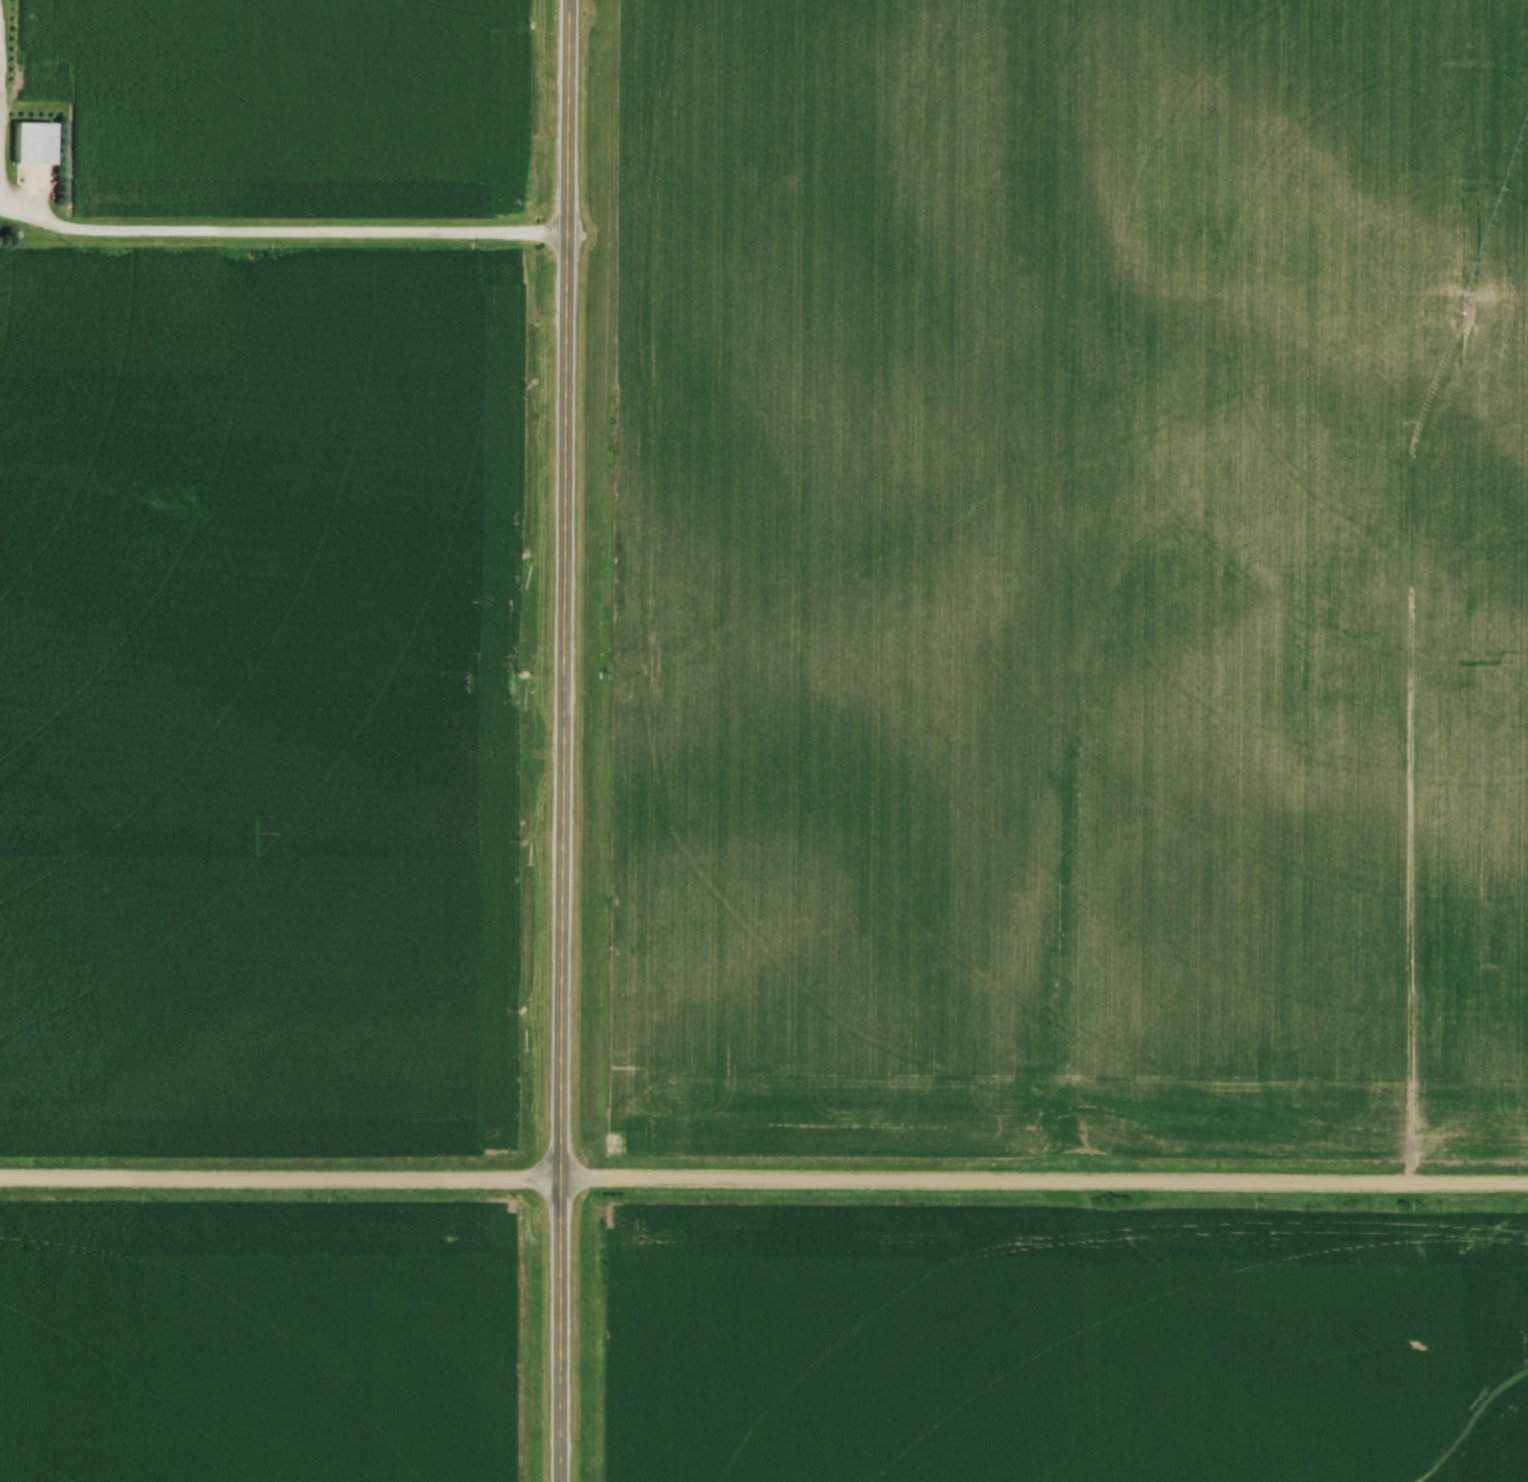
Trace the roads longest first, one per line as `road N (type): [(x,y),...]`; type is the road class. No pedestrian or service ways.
road 1 (residential): [(1527,1187),(0,1179)]
road 2 (tertiary): [(563,1481),(573,0)]

